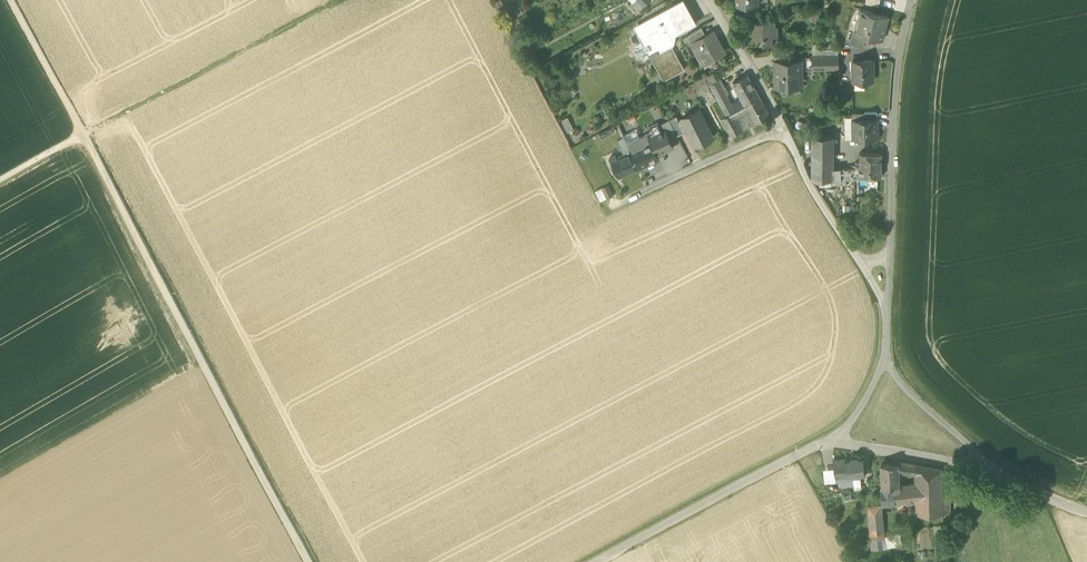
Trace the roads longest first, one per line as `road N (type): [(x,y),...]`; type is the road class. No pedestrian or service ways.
road 1 (track): [(6,0),(307,561)]
road 2 (track): [(341,0),(0,183)]
road 3 (residential): [(913,0),(897,82),(887,314)]
road 4 (unclassified): [(836,438),(596,561)]
road 5 (residential): [(784,127),(887,314)]
road 6 (residential): [(784,127),(610,208)]
road 7 (unclassified): [(998,475),(836,438)]
road 8 (unclassified): [(883,363),(998,475)]
road 9 (residential): [(708,0),(784,127)]

